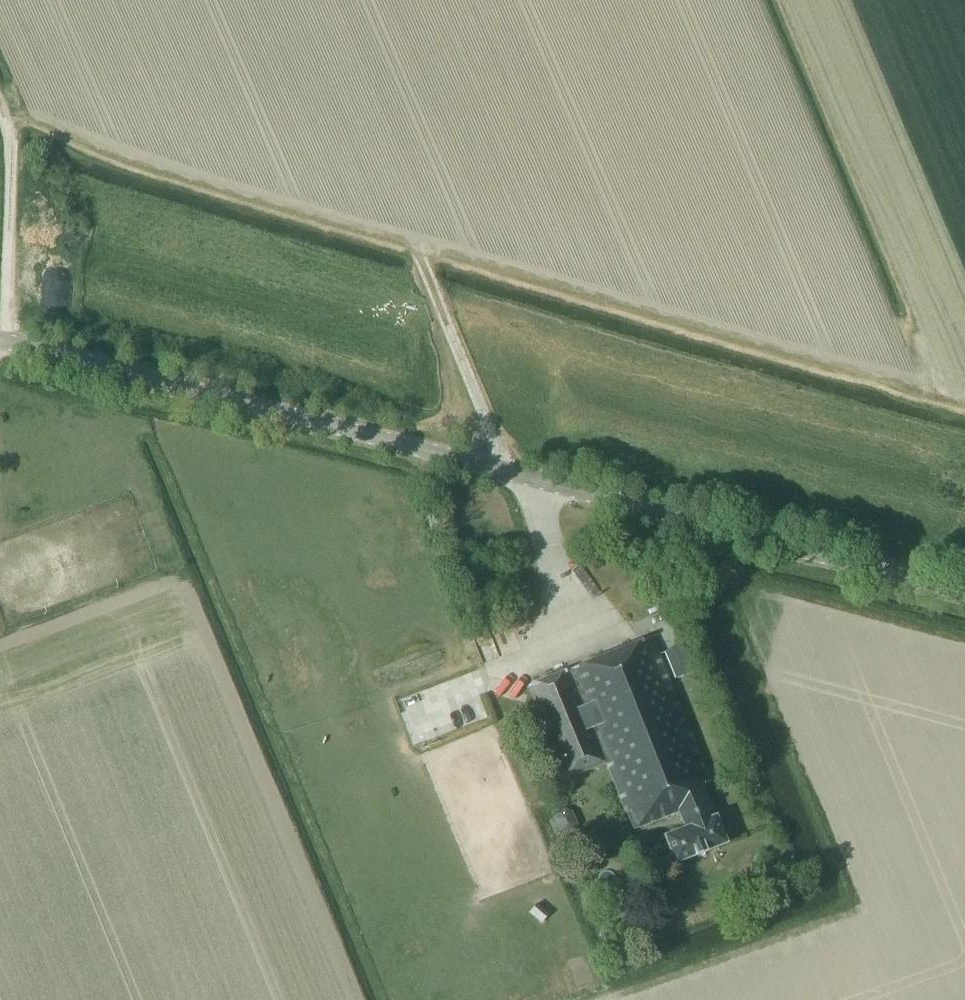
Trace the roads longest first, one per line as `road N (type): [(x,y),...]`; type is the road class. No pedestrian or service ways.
road 1 (tertiary): [(964,593),(0,344)]

